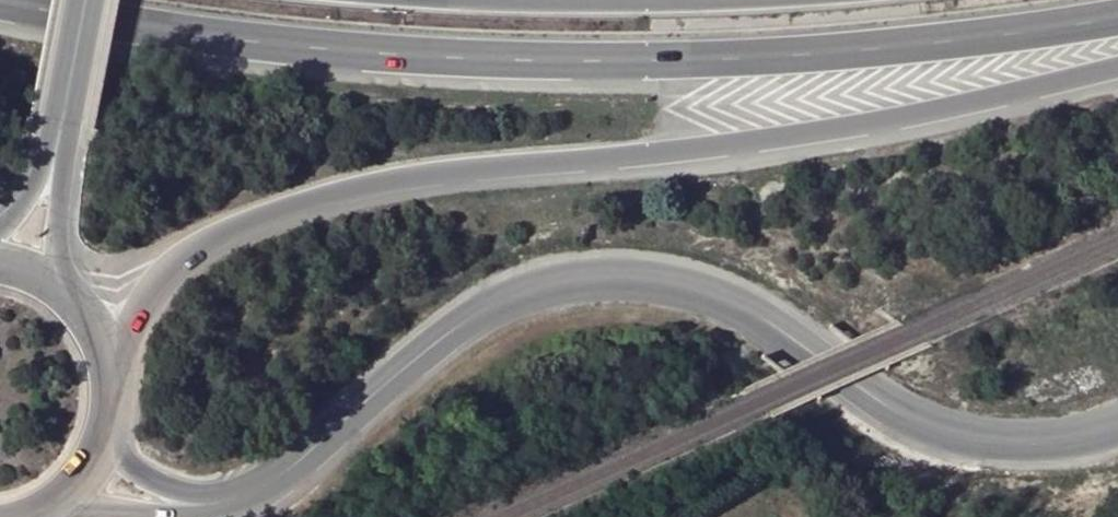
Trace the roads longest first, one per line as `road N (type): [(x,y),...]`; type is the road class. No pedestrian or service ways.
road 1 (motorway): [(0,4),(195,39),(471,68),(786,70),(1117,20)]
road 2 (trunk): [(105,355),(180,263),(294,207),(469,176),(726,159),(1117,76)]
road 3 (tertiary): [(1117,435),(1035,445),(932,429),(725,298),(614,277),(538,291),(486,313),(282,481),(249,498)]
road 4 (tertiary): [(32,508),(159,516),(249,498)]
road 5 (tertiary): [(249,498),(169,491),(137,473),(102,431)]
road 6 (secondary): [(52,281),(61,127)]
road 7 (secondary): [(61,127),(83,0)]

